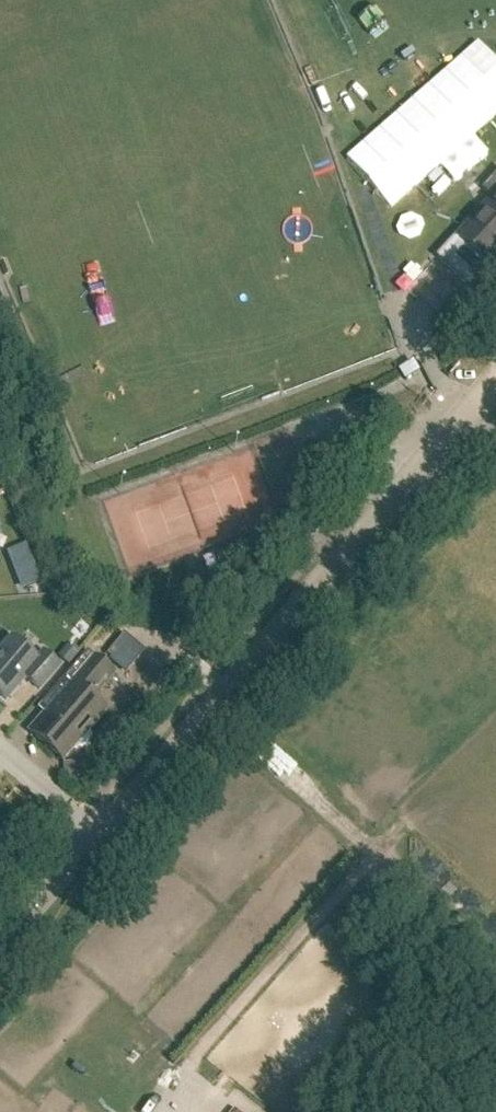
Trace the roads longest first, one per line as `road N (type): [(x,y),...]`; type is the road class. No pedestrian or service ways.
road 1 (unclassified): [(100,834),(494,376)]
road 2 (unclassified): [(0,950),(100,834)]
road 3 (residential): [(100,834),(0,751)]

